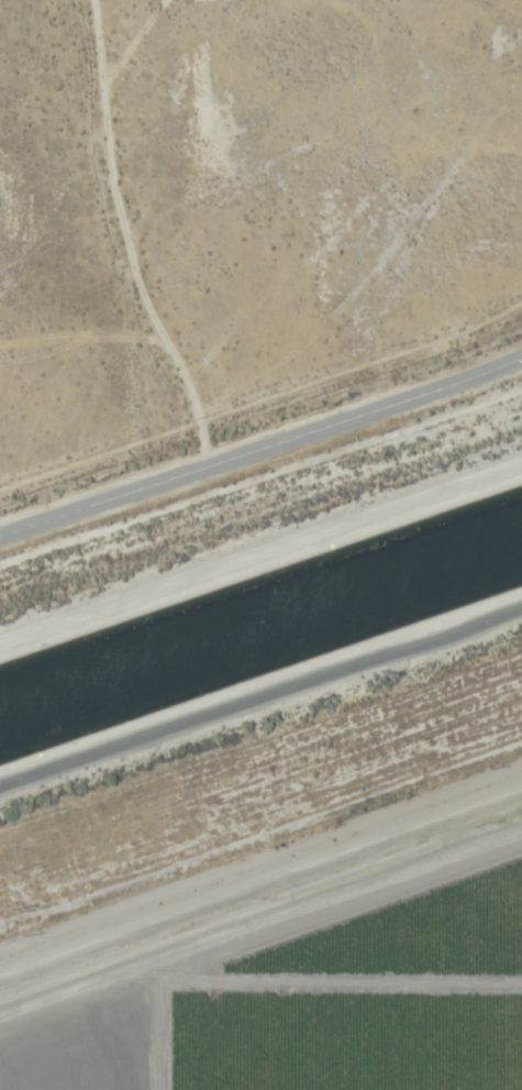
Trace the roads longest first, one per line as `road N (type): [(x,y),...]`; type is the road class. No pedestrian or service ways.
road 1 (residential): [(0,534),(521,356)]
road 2 (track): [(209,465),(187,378),(134,267),(114,187),(93,0)]

